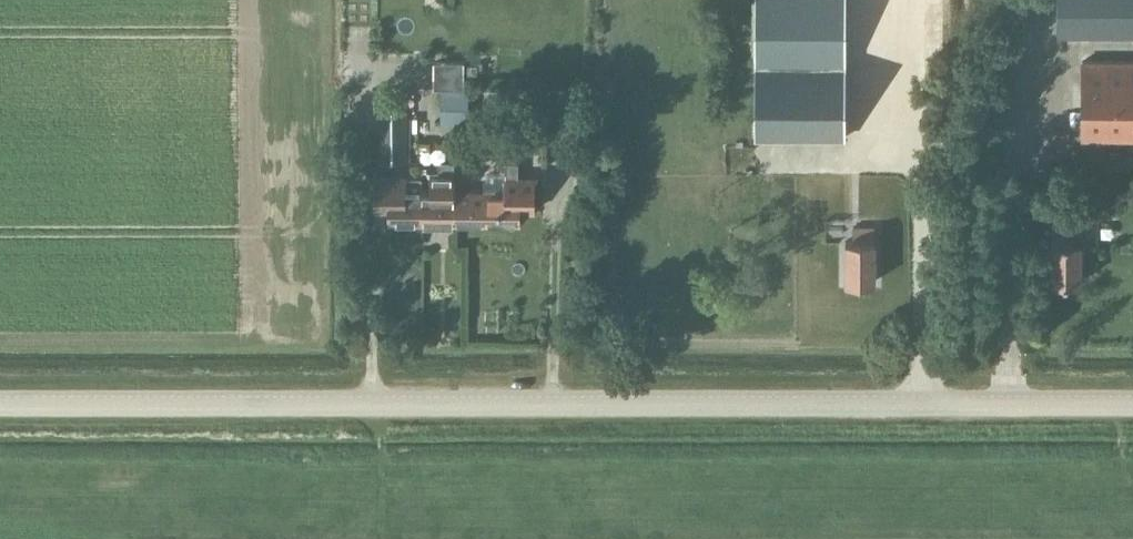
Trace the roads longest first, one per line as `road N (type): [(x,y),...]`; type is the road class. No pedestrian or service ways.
road 1 (unclassified): [(1132,402),(0,403)]

